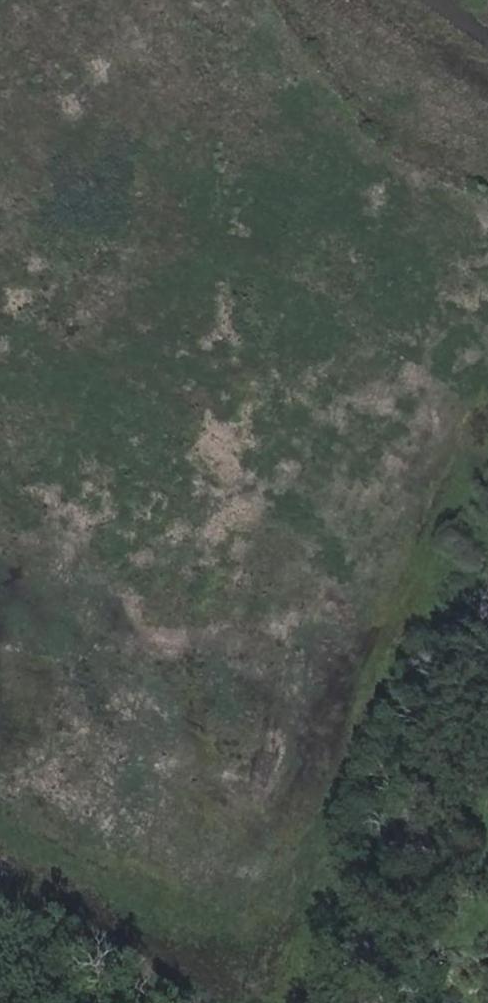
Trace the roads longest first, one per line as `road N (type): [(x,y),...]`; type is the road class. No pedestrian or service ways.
road 1 (residential): [(338,1002),(487,604)]

